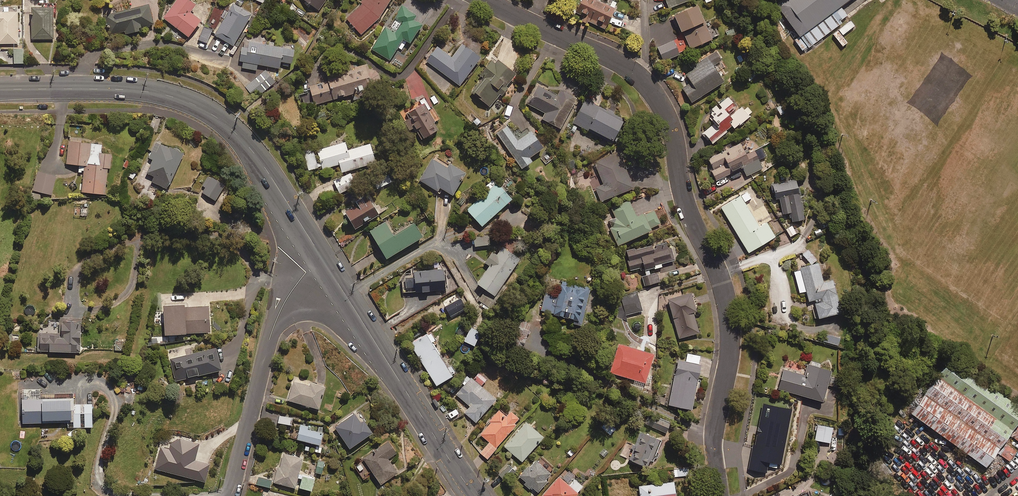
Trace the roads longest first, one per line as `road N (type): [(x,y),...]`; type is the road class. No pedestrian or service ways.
road 1 (residential): [(720,495),(713,439),(731,340),(727,300),(684,201),(673,127),(658,94),(607,55),(487,0)]
road 2 (tertiary): [(319,254),(266,169),(211,114),(140,90),(0,90)]
road 3 (tertiary): [(476,495),(319,254)]
road 4 (residential): [(228,495),(273,323),(319,254)]

